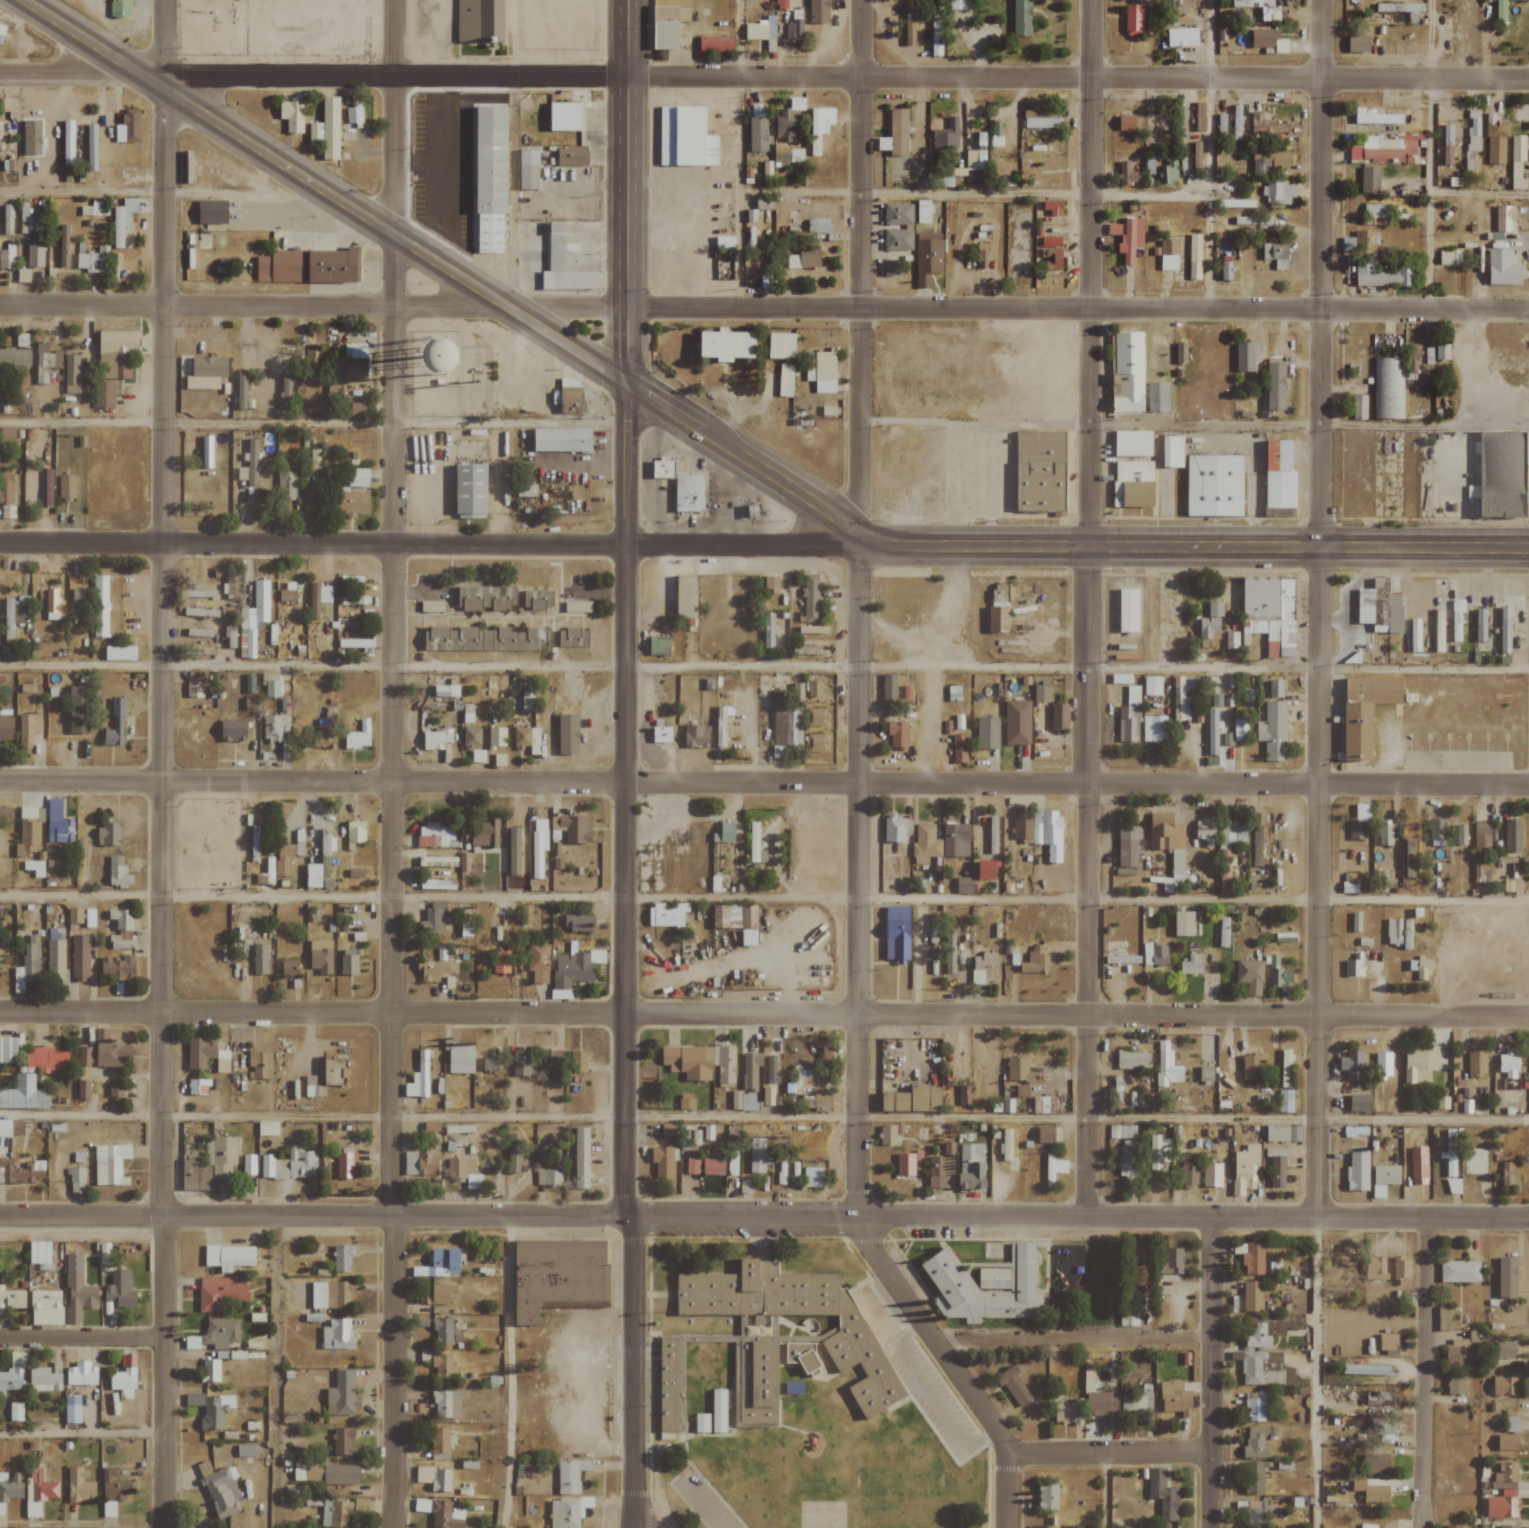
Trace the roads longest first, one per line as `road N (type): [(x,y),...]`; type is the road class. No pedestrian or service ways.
road 1 (residential): [(392,1527),(397,0)]
road 2 (residential): [(1317,1219),(1323,0)]
road 3 (residential): [(1087,1219),(1092,0)]
road 4 (residential): [(855,1218),(860,0)]
road 5 (residential): [(160,1217),(164,0)]
road 6 (secondary): [(626,1216),(627,0)]
road 7 (residential): [(1528,1018),(624,1016)]
road 8 (residential): [(1528,785),(625,782)]
road 9 (residential): [(1528,81),(626,76)]
road 10 (residential): [(1528,1220),(626,1216)]
road 11 (residential): [(627,310),(1528,311)]
road 12 (tertiary): [(627,384),(22,0)]
road 13 (tertiary): [(1528,548),(858,544)]
road 14 (residential): [(627,310),(0,307)]
road 15 (secondary): [(626,547),(0,544)]
road 16 (residential): [(626,1216),(0,1217)]
road 17 (residential): [(625,782),(0,781)]
road 18 (residential): [(624,1016),(0,1014)]
road 19 (residential): [(626,76),(208,75),(164,87)]
road 20 (residential): [(1005,1527),(1004,1444),(855,1218)]
road 21 (secondary): [(630,1527),(626,1216)]
road 22 (residential): [(162,1527),(164,1217)]
road 23 (residential): [(1426,1527),(1429,1219)]
road 24 (residential): [(1213,1527),(1213,1219)]
road 25 (residential): [(932,1339),(1213,1333)]
road 26 (tertiary): [(858,544),(627,384)]
road 27 (secondary): [(858,544),(626,547)]
road 28 (residential): [(1006,1454),(1213,1450)]
road 29 (residential): [(161,1339),(0,1338)]
road 30 (residential): [(127,66),(0,74)]

